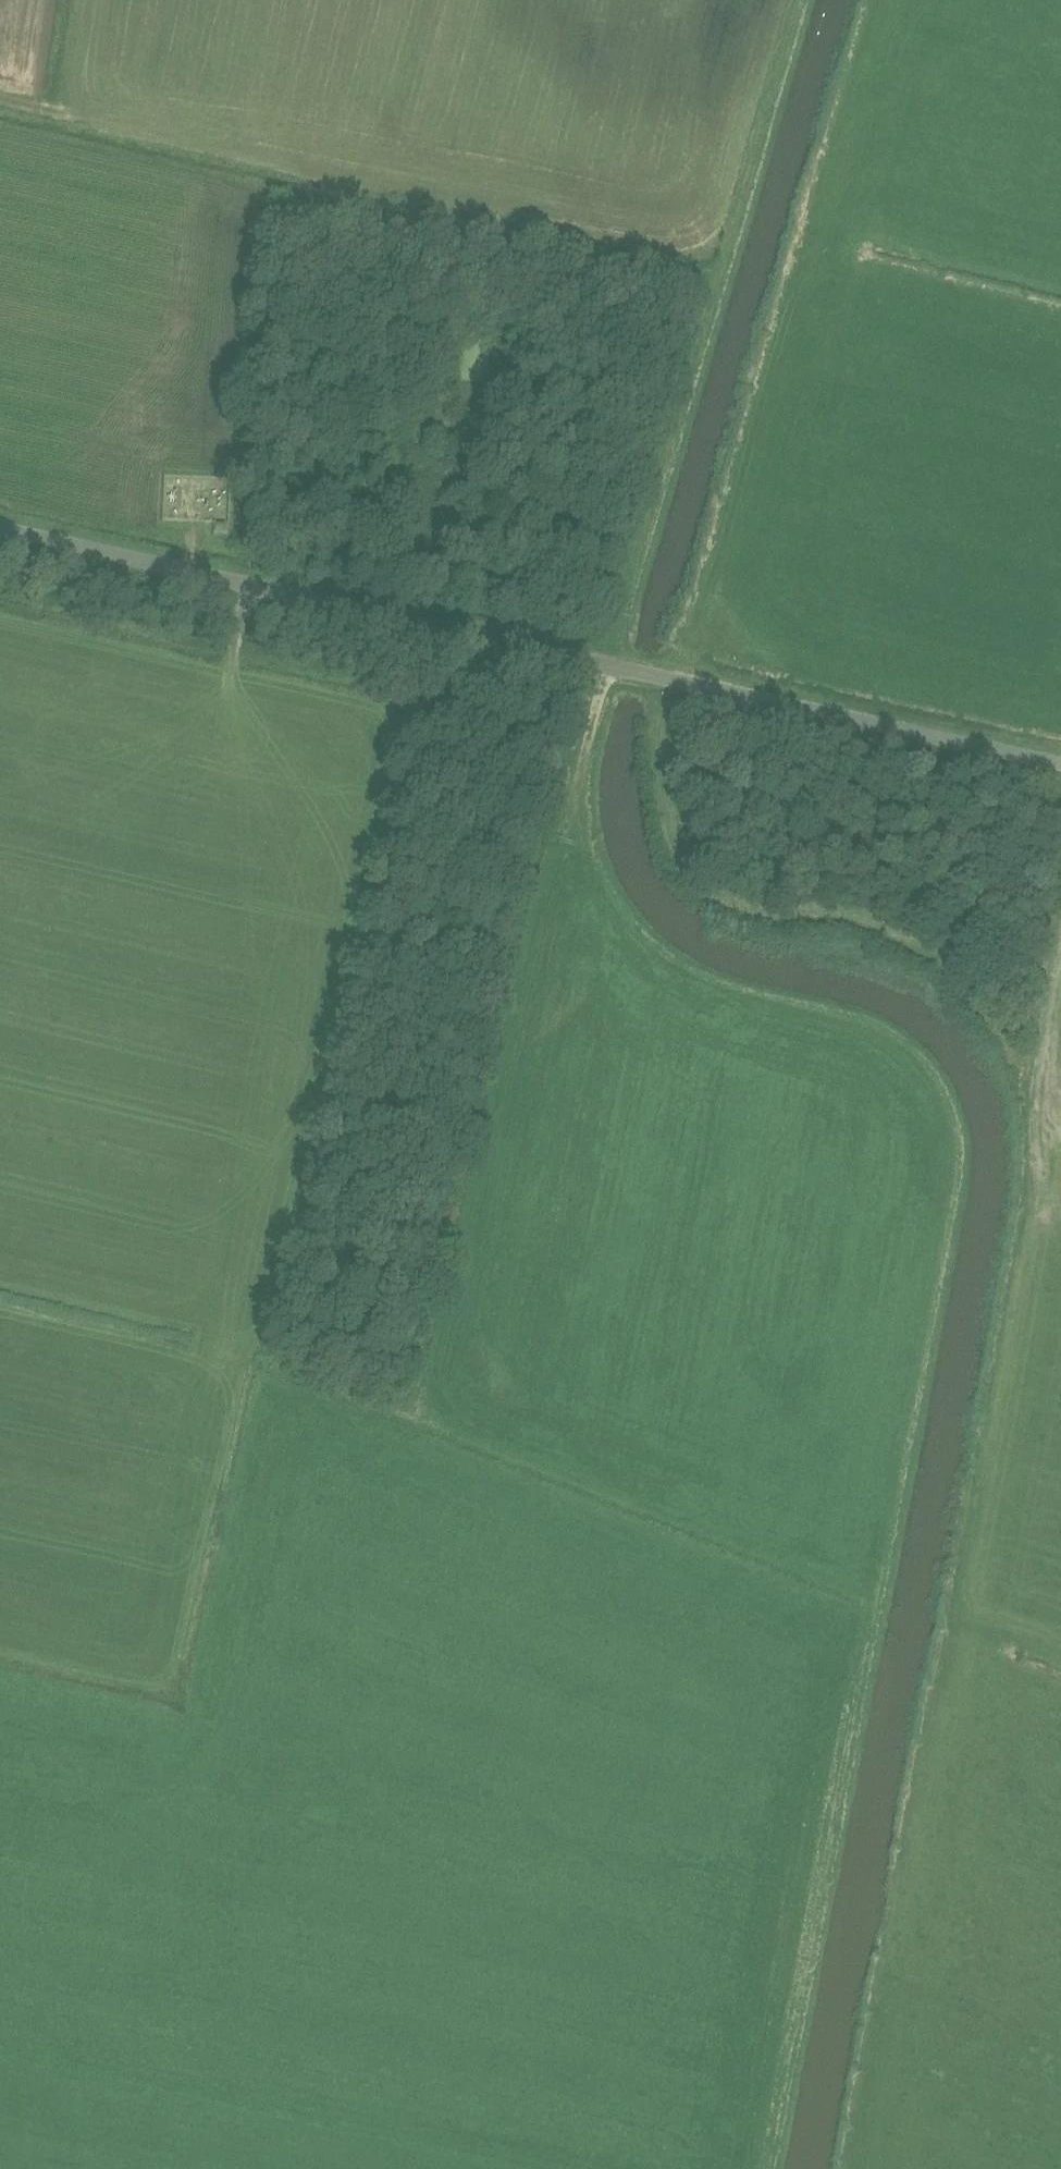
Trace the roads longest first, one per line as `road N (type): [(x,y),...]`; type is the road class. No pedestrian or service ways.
road 1 (unclassified): [(1060,764),(0,525)]

